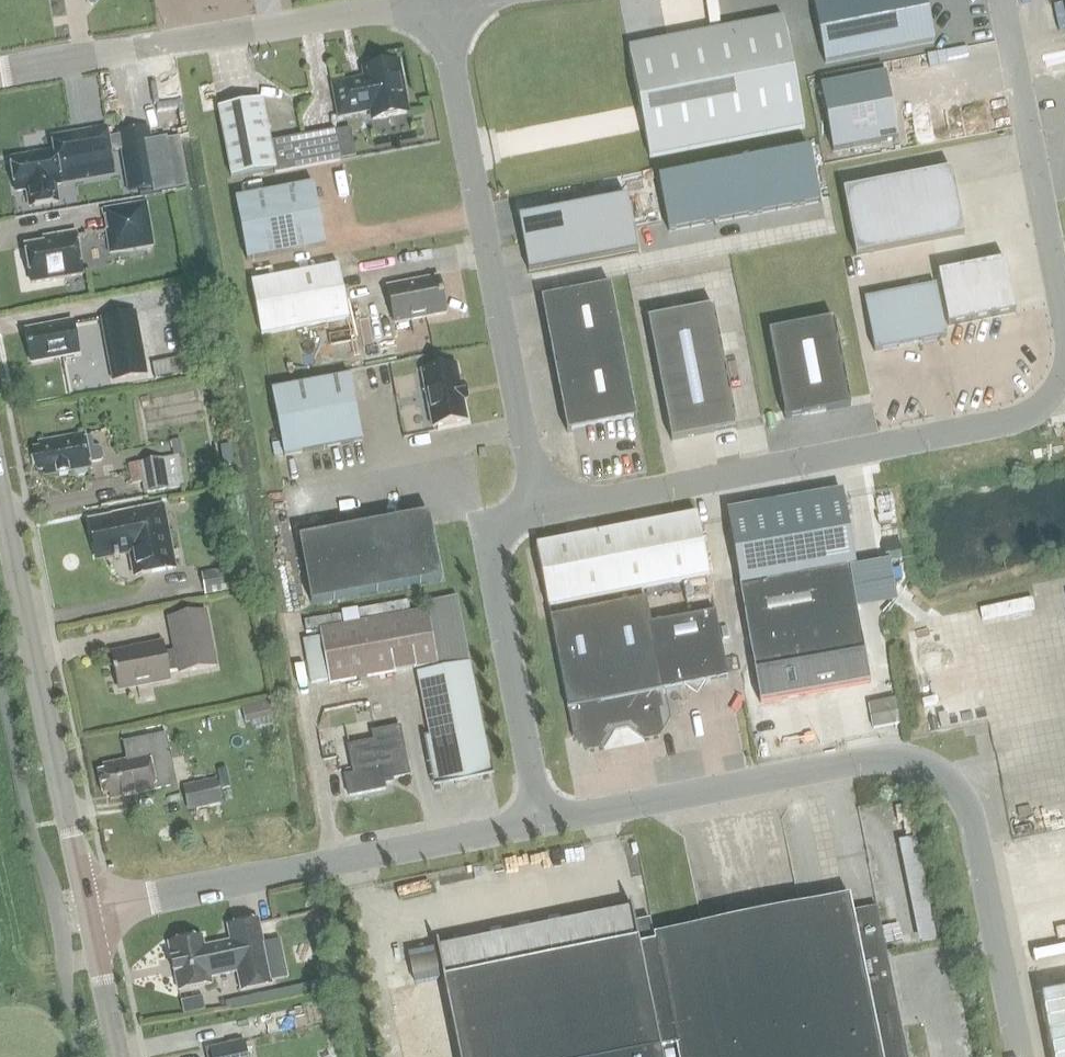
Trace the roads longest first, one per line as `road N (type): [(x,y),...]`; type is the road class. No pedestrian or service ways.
road 1 (unclassified): [(541,824),(866,760),(919,765),(960,793),(968,814),(1020,1056)]
road 2 (unclassified): [(538,514),(1010,422),(1039,409),(1064,368)]
road 3 (unclassified): [(538,514),(439,2)]
road 4 (unclassified): [(89,912),(541,824)]
road 5 (unclassified): [(0,76),(439,2)]
road 6 (tertiary): [(89,912),(0,490)]
road 7 (unclassified): [(541,824),(489,558),(509,523),(538,514)]
road 8 (unclassified): [(1064,322),(1002,0)]
road 9 (tertiary): [(119,1056),(89,912)]

